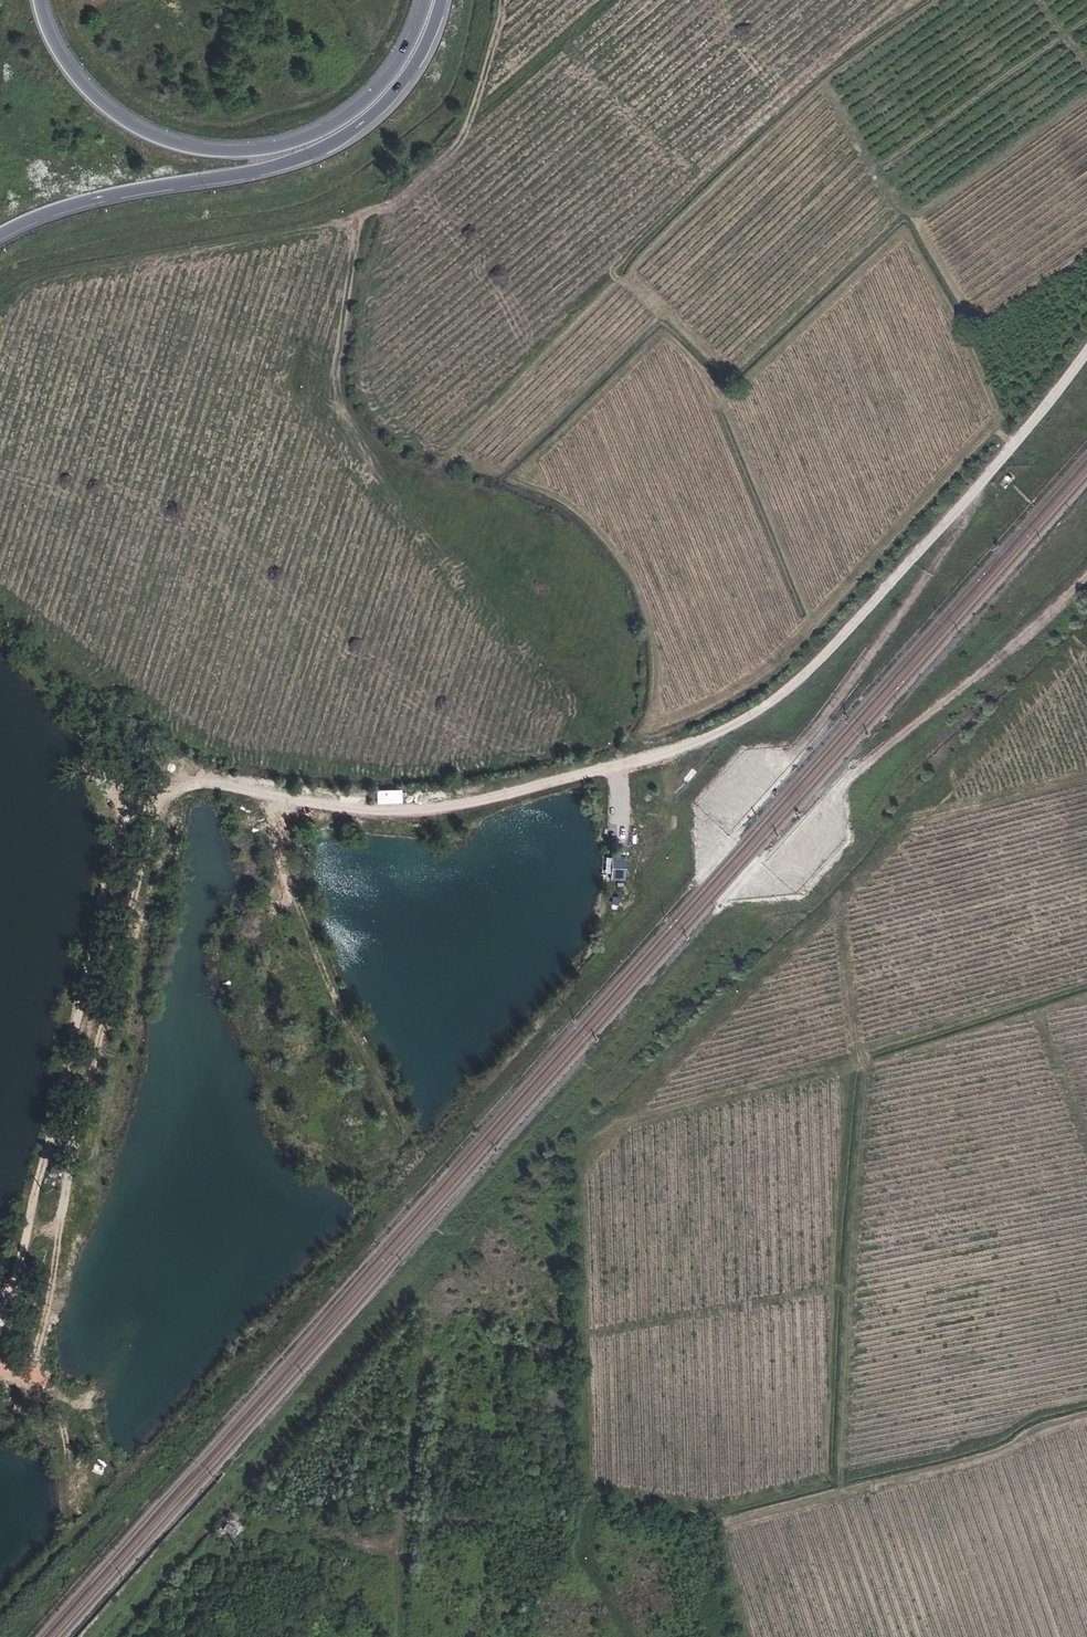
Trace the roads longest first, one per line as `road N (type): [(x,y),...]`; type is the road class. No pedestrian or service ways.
road 1 (track): [(987,475),(786,692),(704,742),(408,812),(183,779)]
road 2 (motorway): [(0,236),(95,198),(262,169),(320,151),(375,114),(417,64),(442,0)]
road 3 (motorway): [(424,0),(388,78),(349,113),(278,146),(222,152),(163,140),(105,104),(67,64),(40,0)]

